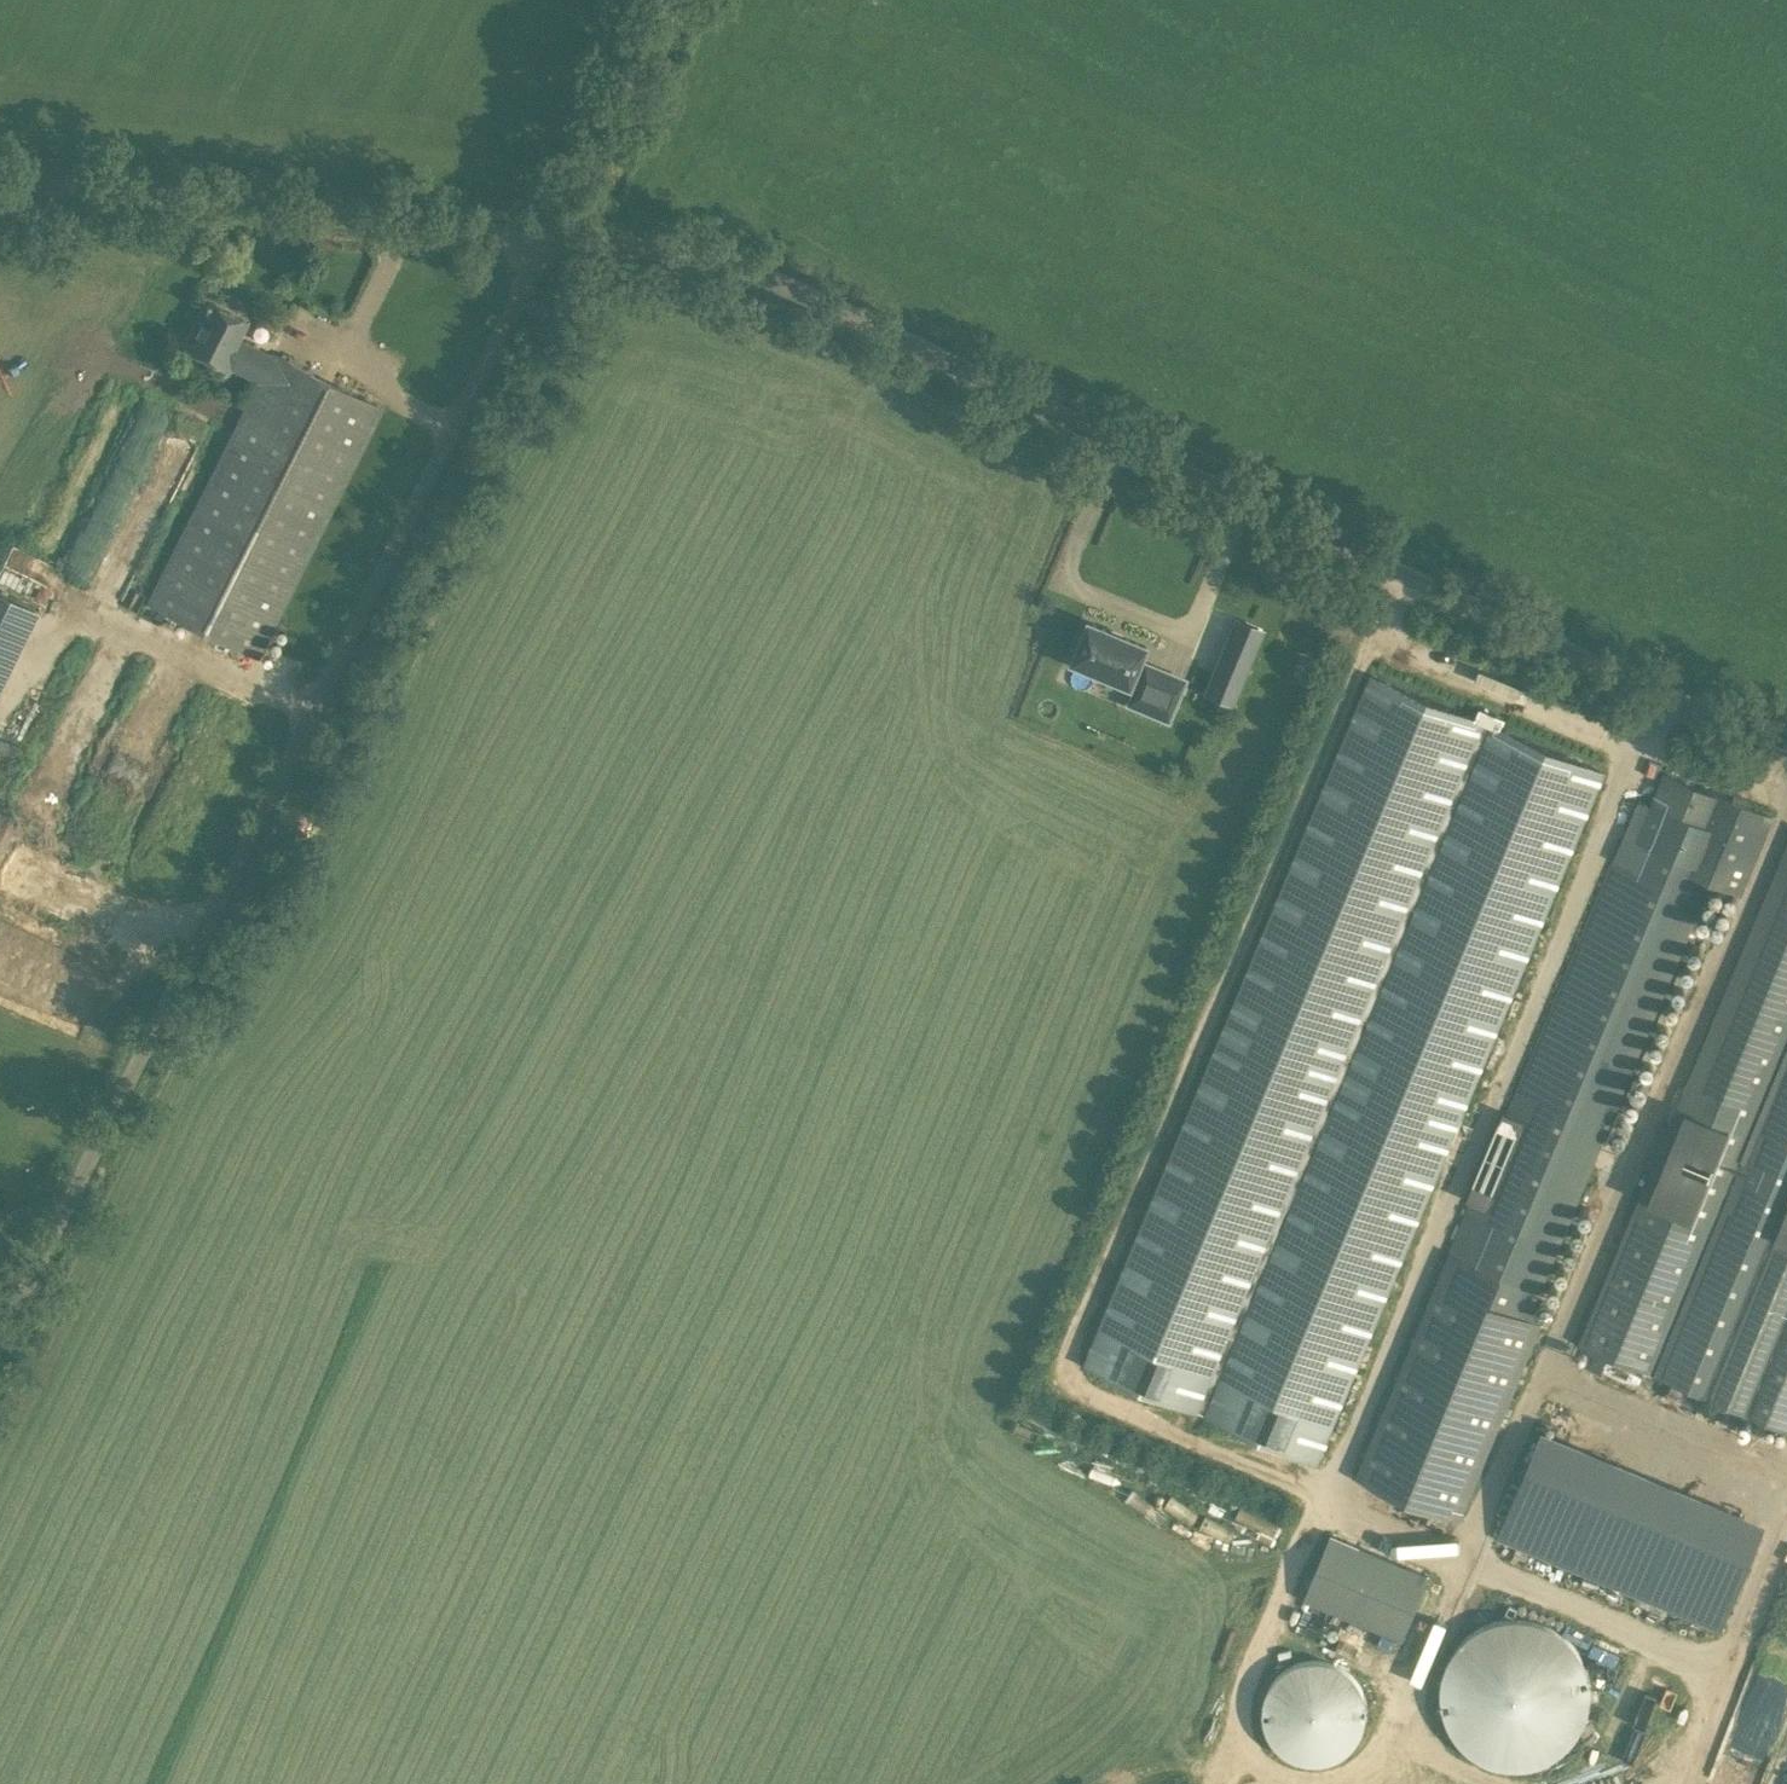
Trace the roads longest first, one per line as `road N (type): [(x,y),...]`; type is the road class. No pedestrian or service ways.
road 1 (unclassified): [(1786,756),(759,274),(704,259),(546,240)]
road 2 (unclassified): [(0,1338),(546,240)]
road 3 (unclassified): [(546,240),(0,184)]
road 4 (unclassified): [(546,240),(665,0)]

